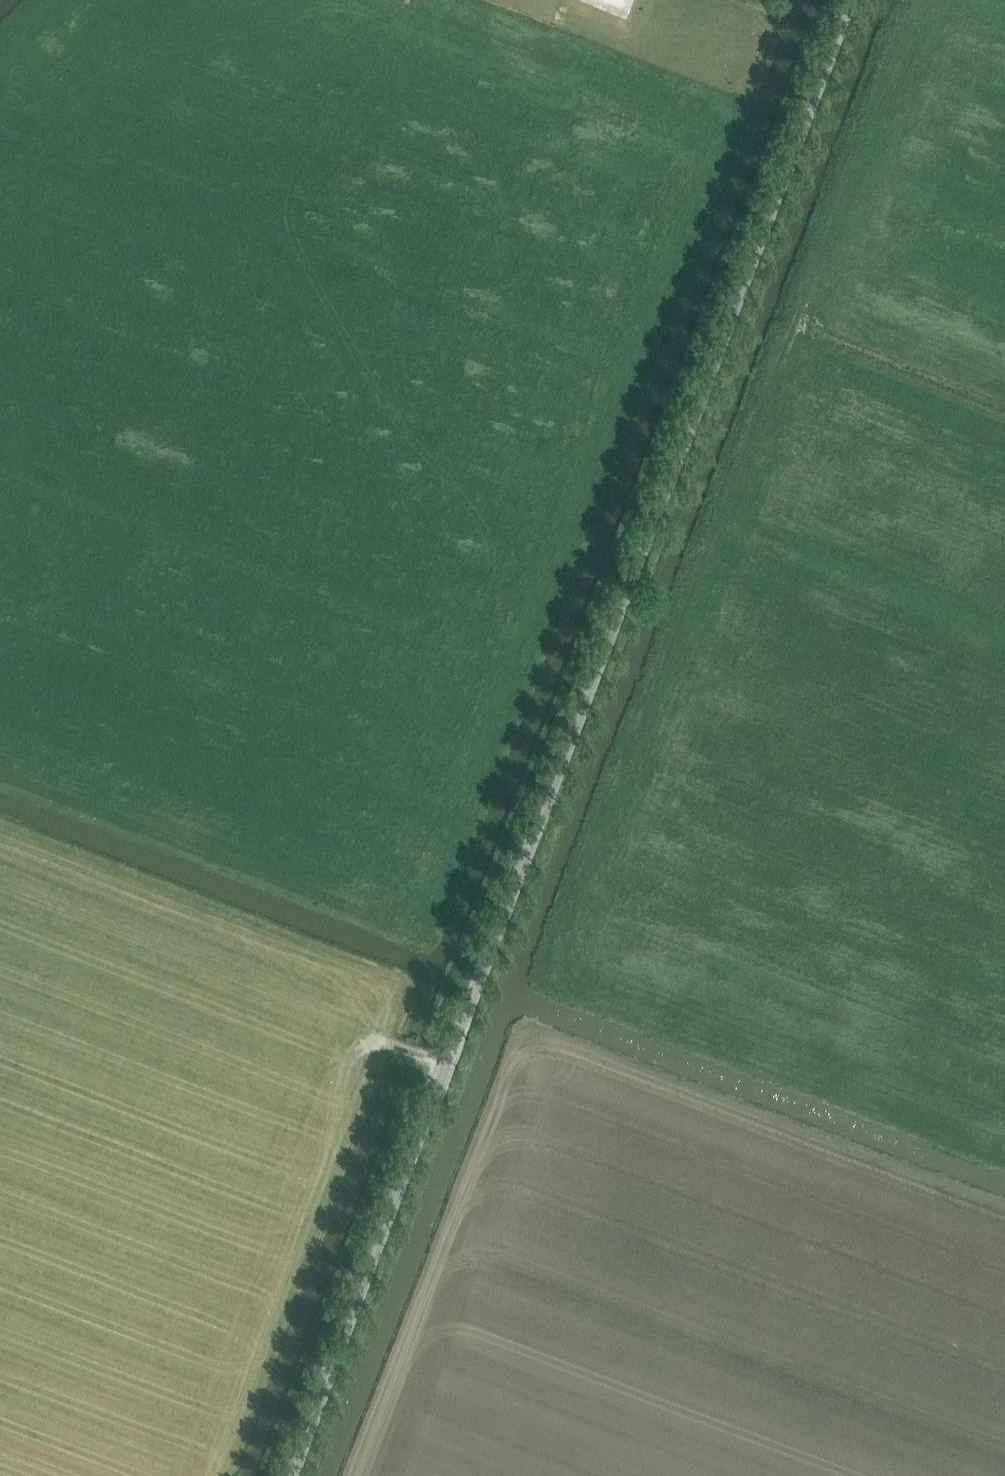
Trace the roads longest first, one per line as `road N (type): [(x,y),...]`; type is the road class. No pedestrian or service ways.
road 1 (unclassified): [(293,1475),(853,0)]

